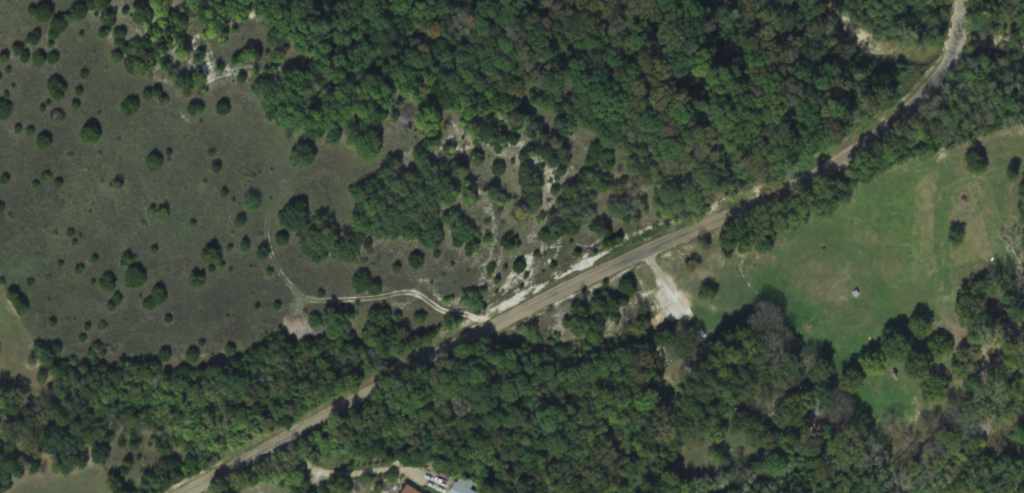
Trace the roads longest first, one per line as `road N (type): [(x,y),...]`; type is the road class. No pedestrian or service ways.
road 1 (residential): [(956,49),(908,117),(840,170),(609,268),(196,492)]

